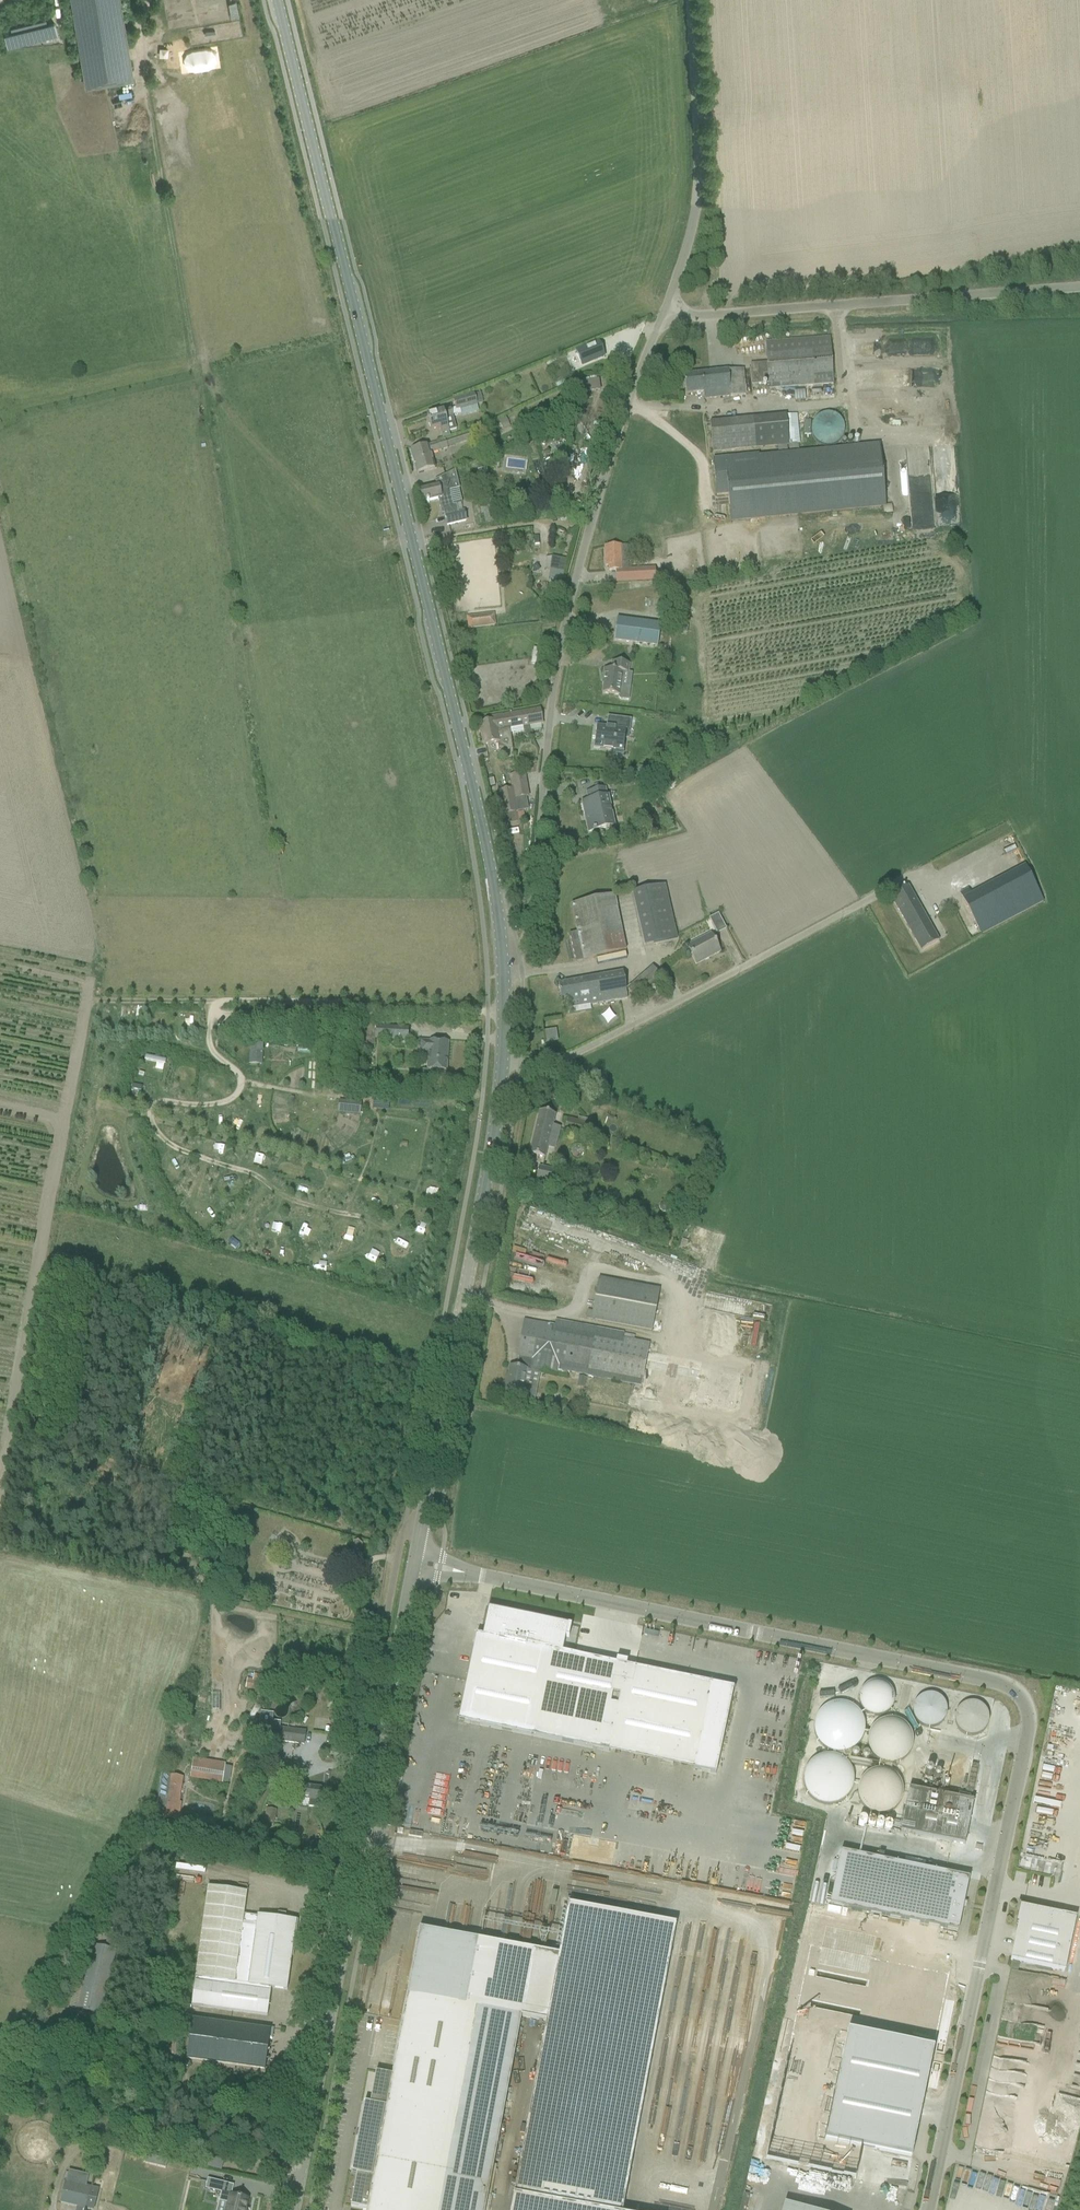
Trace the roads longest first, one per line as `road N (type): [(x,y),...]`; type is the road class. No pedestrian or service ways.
road 1 (unclassified): [(929,2209),(1029,1724),(1019,1696),(1007,1686),(417,1565)]
road 2 (tertiary): [(502,977),(490,863),(460,729),(279,0)]
road 3 (unclassified): [(502,977),(513,975),(530,906),(570,595),(663,312)]
road 4 (tertiary): [(295,2209),(417,1565)]
road 5 (tertiary): [(417,1565),(496,1139),(502,977)]
road 6 (unclassified): [(663,312),(698,316),(1079,288)]
road 7 (unclassified): [(663,312),(697,201),(691,0)]

